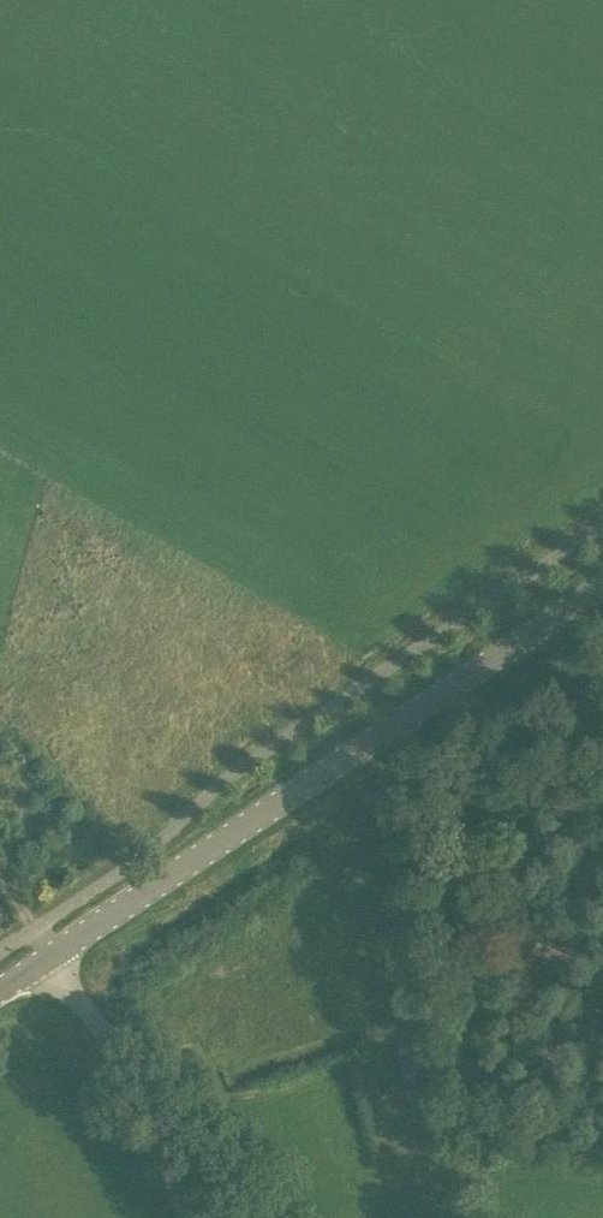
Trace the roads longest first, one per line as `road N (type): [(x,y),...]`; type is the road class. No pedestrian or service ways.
road 1 (secondary): [(50,959),(602,589)]
road 2 (unclassified): [(246,1217),(50,959)]

